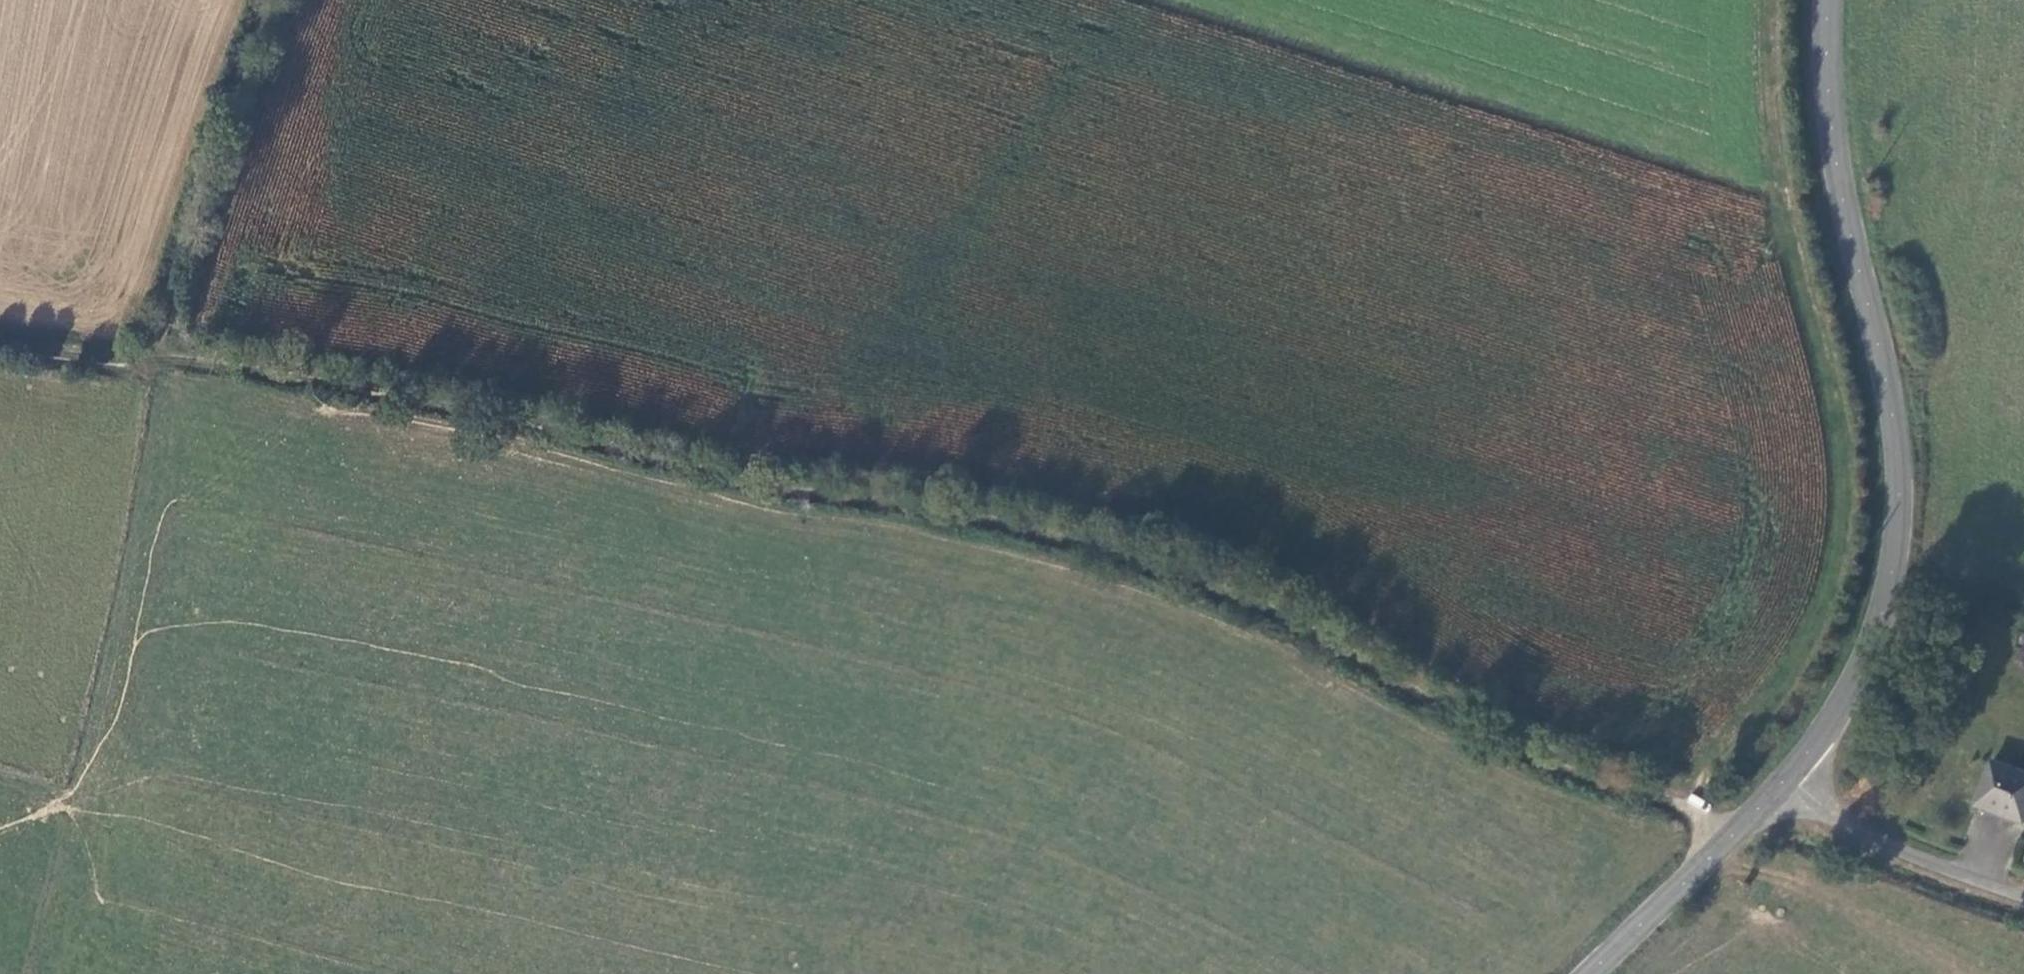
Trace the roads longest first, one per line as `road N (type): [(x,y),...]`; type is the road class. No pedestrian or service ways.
road 1 (track): [(0,336),(117,359),(349,385),(861,486),(1163,568),(1730,837)]
road 2 (secondary): [(1827,0),(1832,156),(1886,375),(1903,488),(1878,650),(1835,726),(1787,776)]
road 3 (secondary): [(1787,776),(1588,973)]
road 4 (residential): [(2023,896),(1879,843),(1787,776)]

